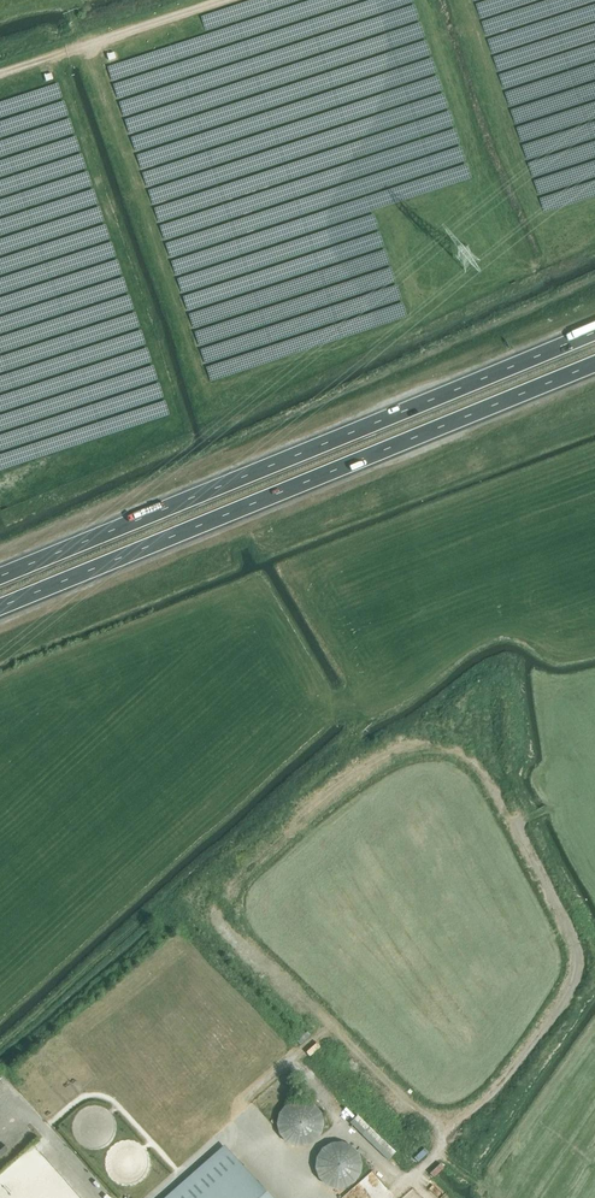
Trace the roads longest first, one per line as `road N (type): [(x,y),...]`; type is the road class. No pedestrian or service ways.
road 1 (trunk): [(594,331),(0,577)]
road 2 (trunk): [(0,607),(594,364)]
road 3 (track): [(0,1046),(165,901)]

